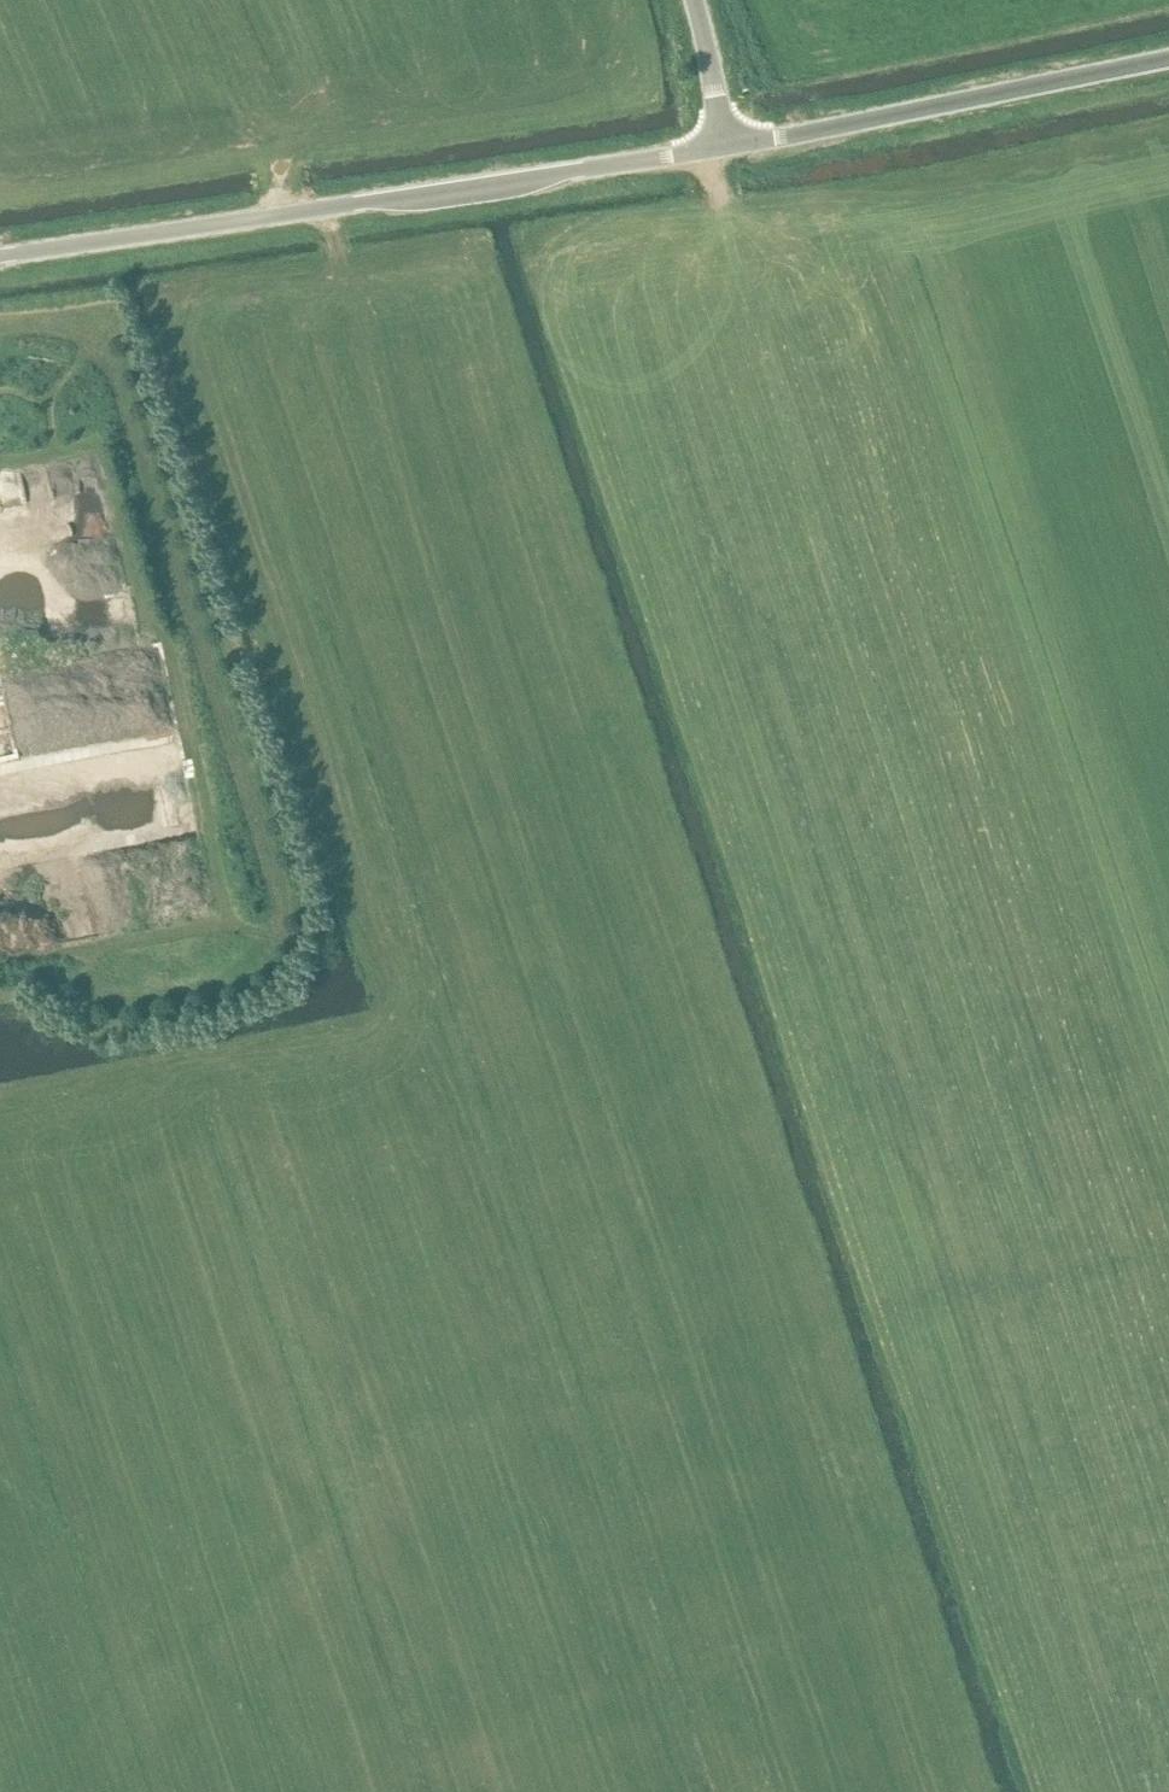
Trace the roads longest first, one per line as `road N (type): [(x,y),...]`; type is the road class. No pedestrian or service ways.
road 1 (unclassified): [(0,257),(730,155)]
road 2 (unclassified): [(730,155),(1168,60)]
road 3 (unclassified): [(730,155),(694,0)]

